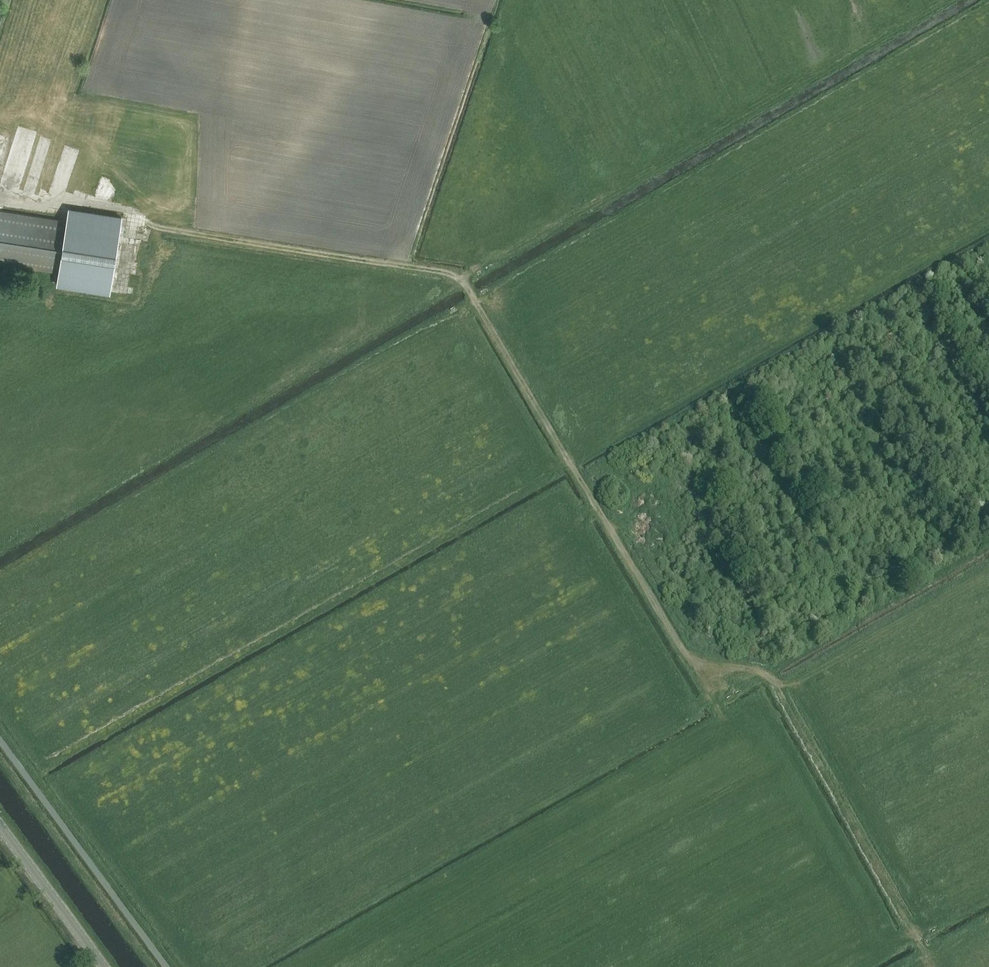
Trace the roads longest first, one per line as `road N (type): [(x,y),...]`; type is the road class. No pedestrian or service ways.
road 1 (secondary): [(102,966),(0,827)]

